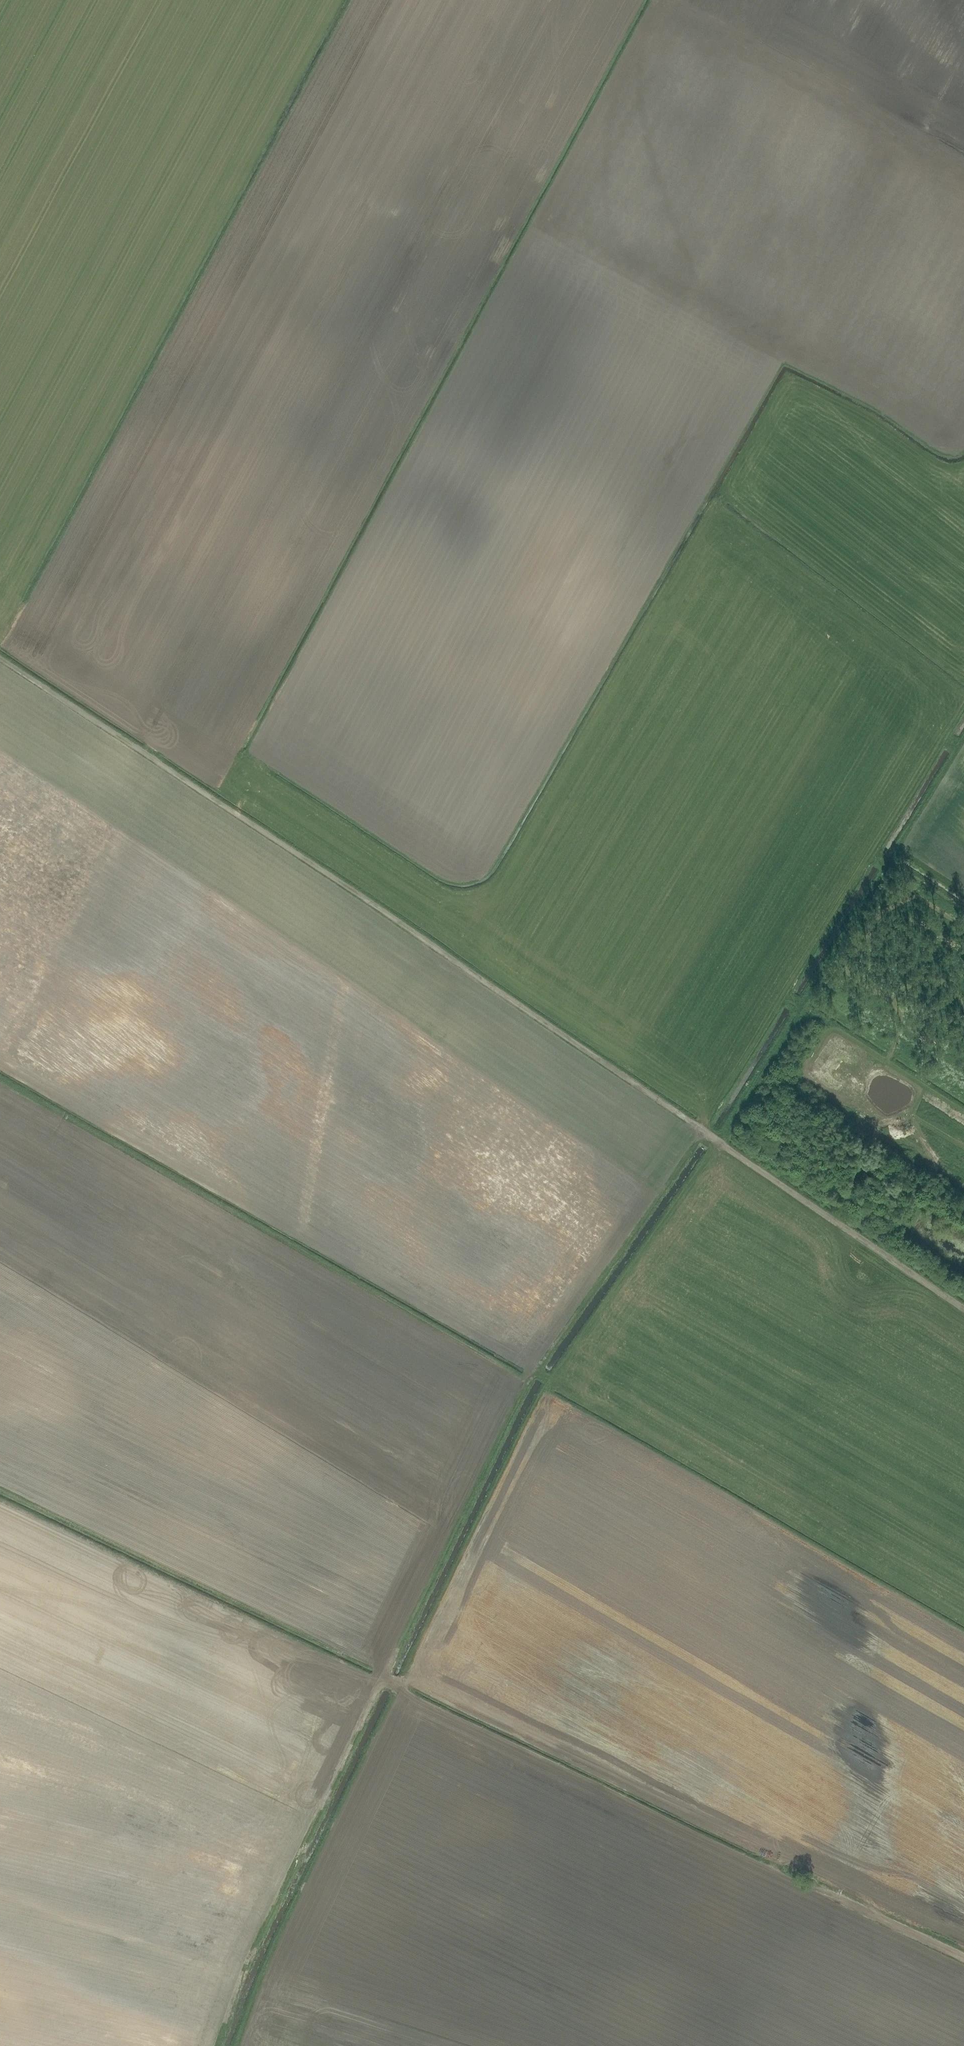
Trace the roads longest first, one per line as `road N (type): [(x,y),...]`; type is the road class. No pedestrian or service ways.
road 1 (track): [(963,1308),(0,658)]

